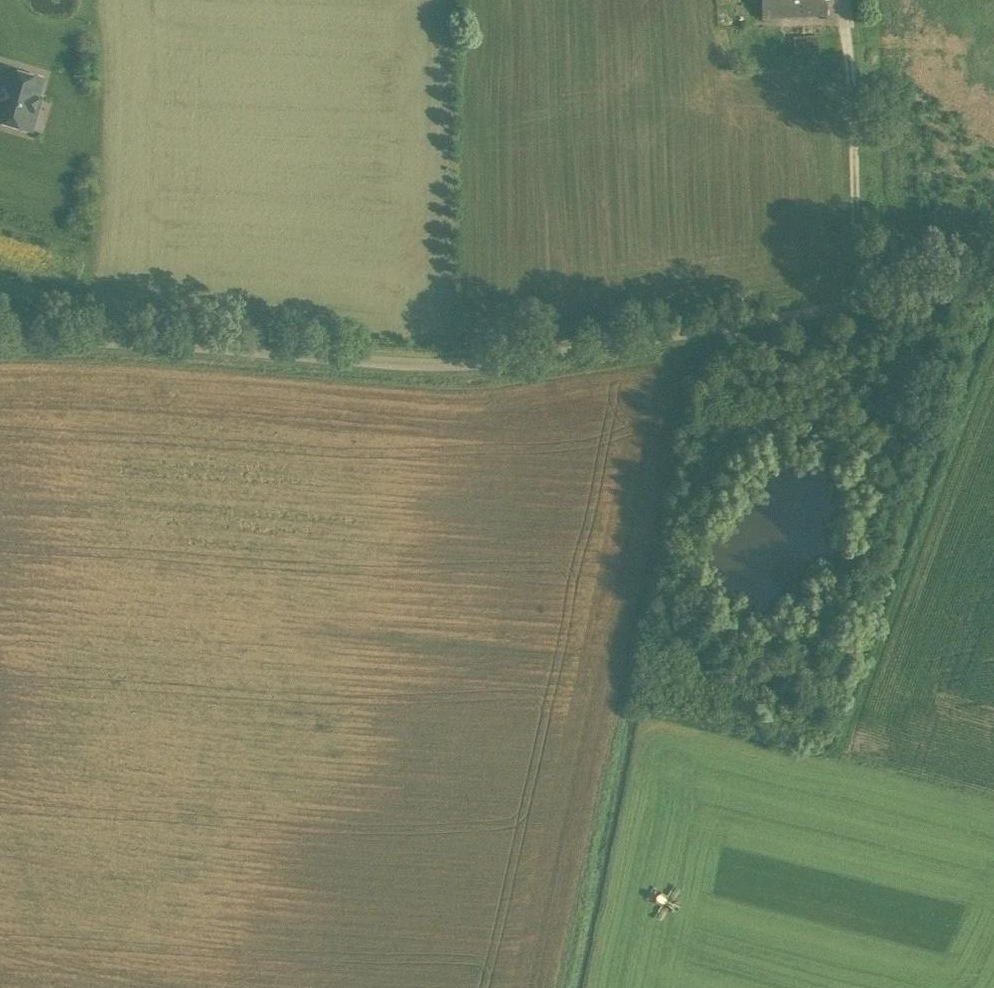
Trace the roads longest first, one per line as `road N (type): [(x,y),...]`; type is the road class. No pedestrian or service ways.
road 1 (tertiary): [(993,281),(477,363),(0,337)]

